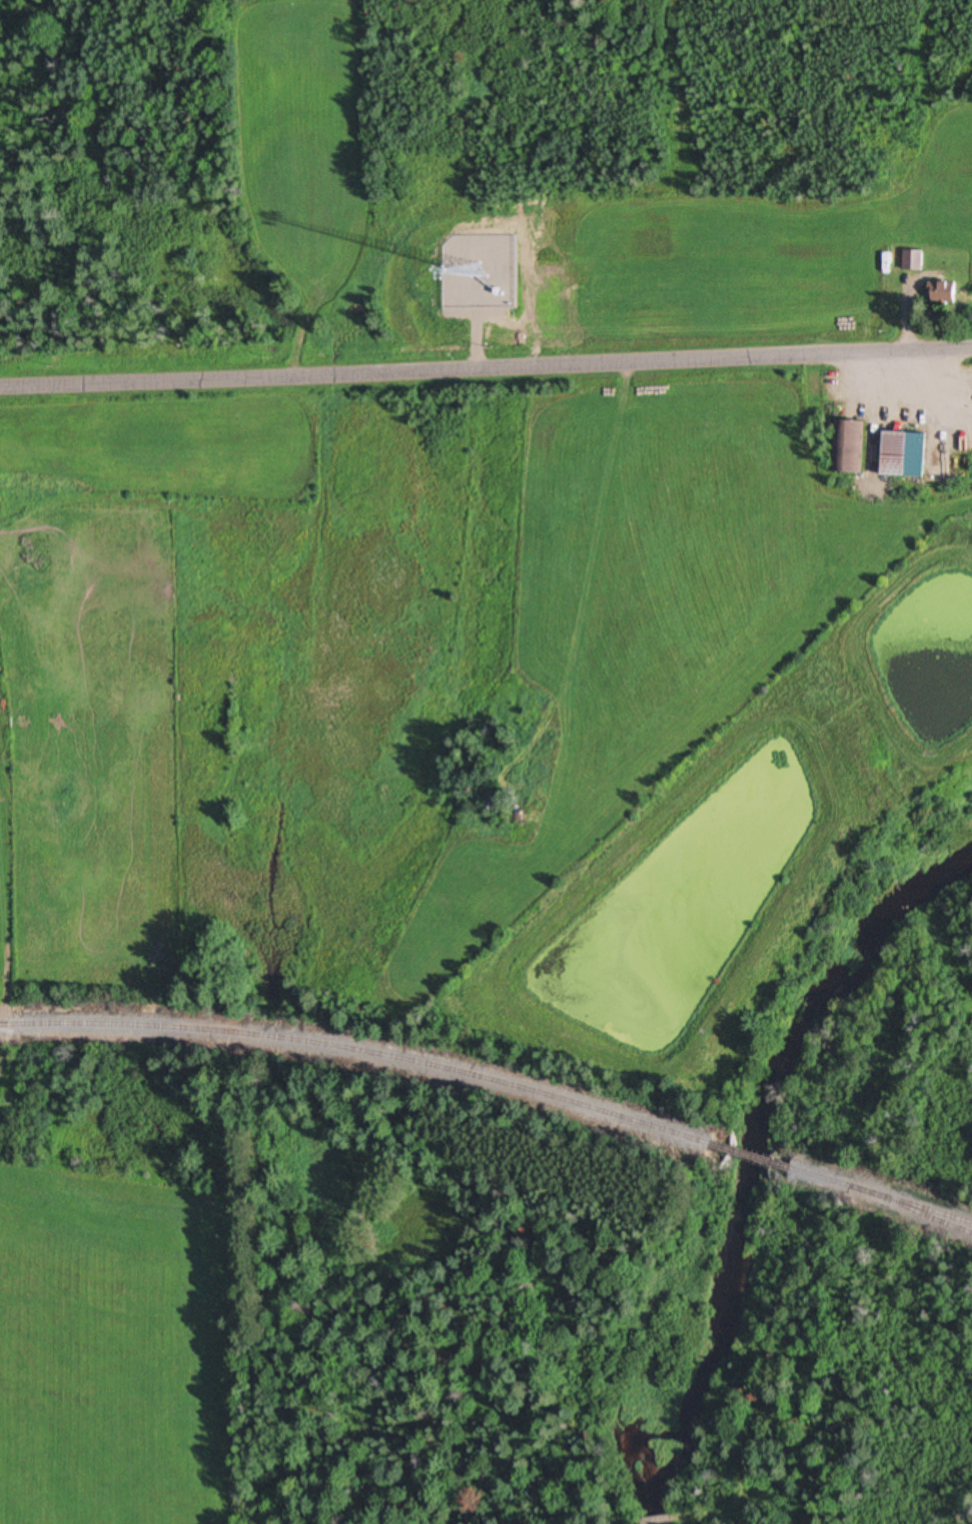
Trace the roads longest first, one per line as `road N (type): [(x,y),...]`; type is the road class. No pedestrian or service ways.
road 1 (residential): [(0,388),(971,346)]
road 2 (track): [(0,850),(8,977),(0,1068)]

